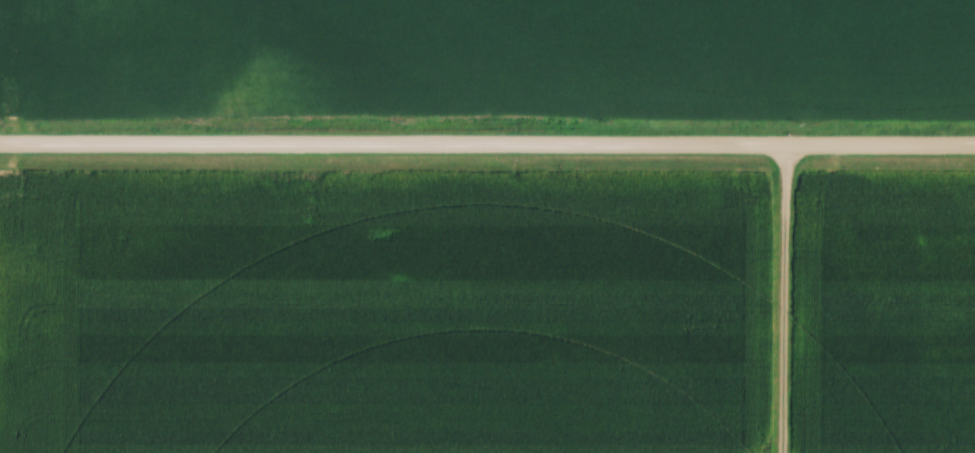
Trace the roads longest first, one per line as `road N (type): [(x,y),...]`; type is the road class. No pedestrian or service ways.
road 1 (residential): [(974,151),(0,149)]

